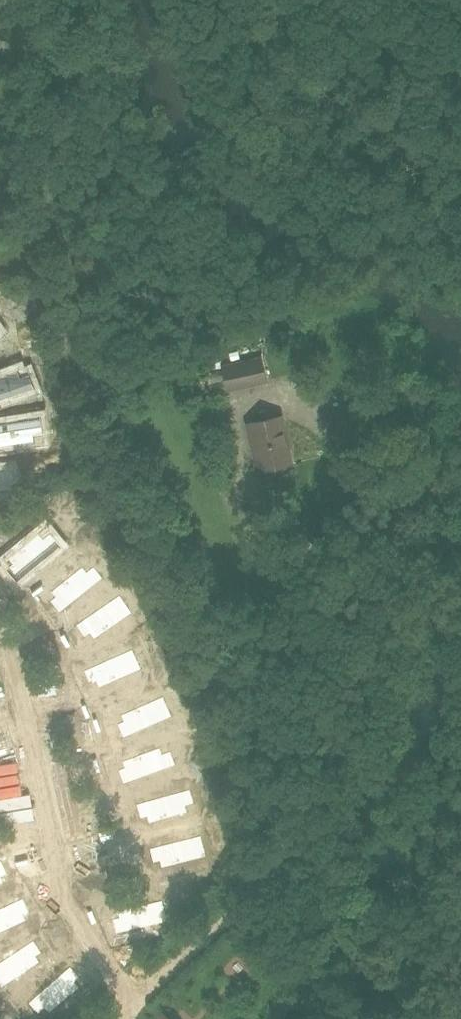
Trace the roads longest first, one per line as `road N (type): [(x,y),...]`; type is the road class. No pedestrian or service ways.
road 1 (track): [(0,632),(70,917),(136,1001)]

